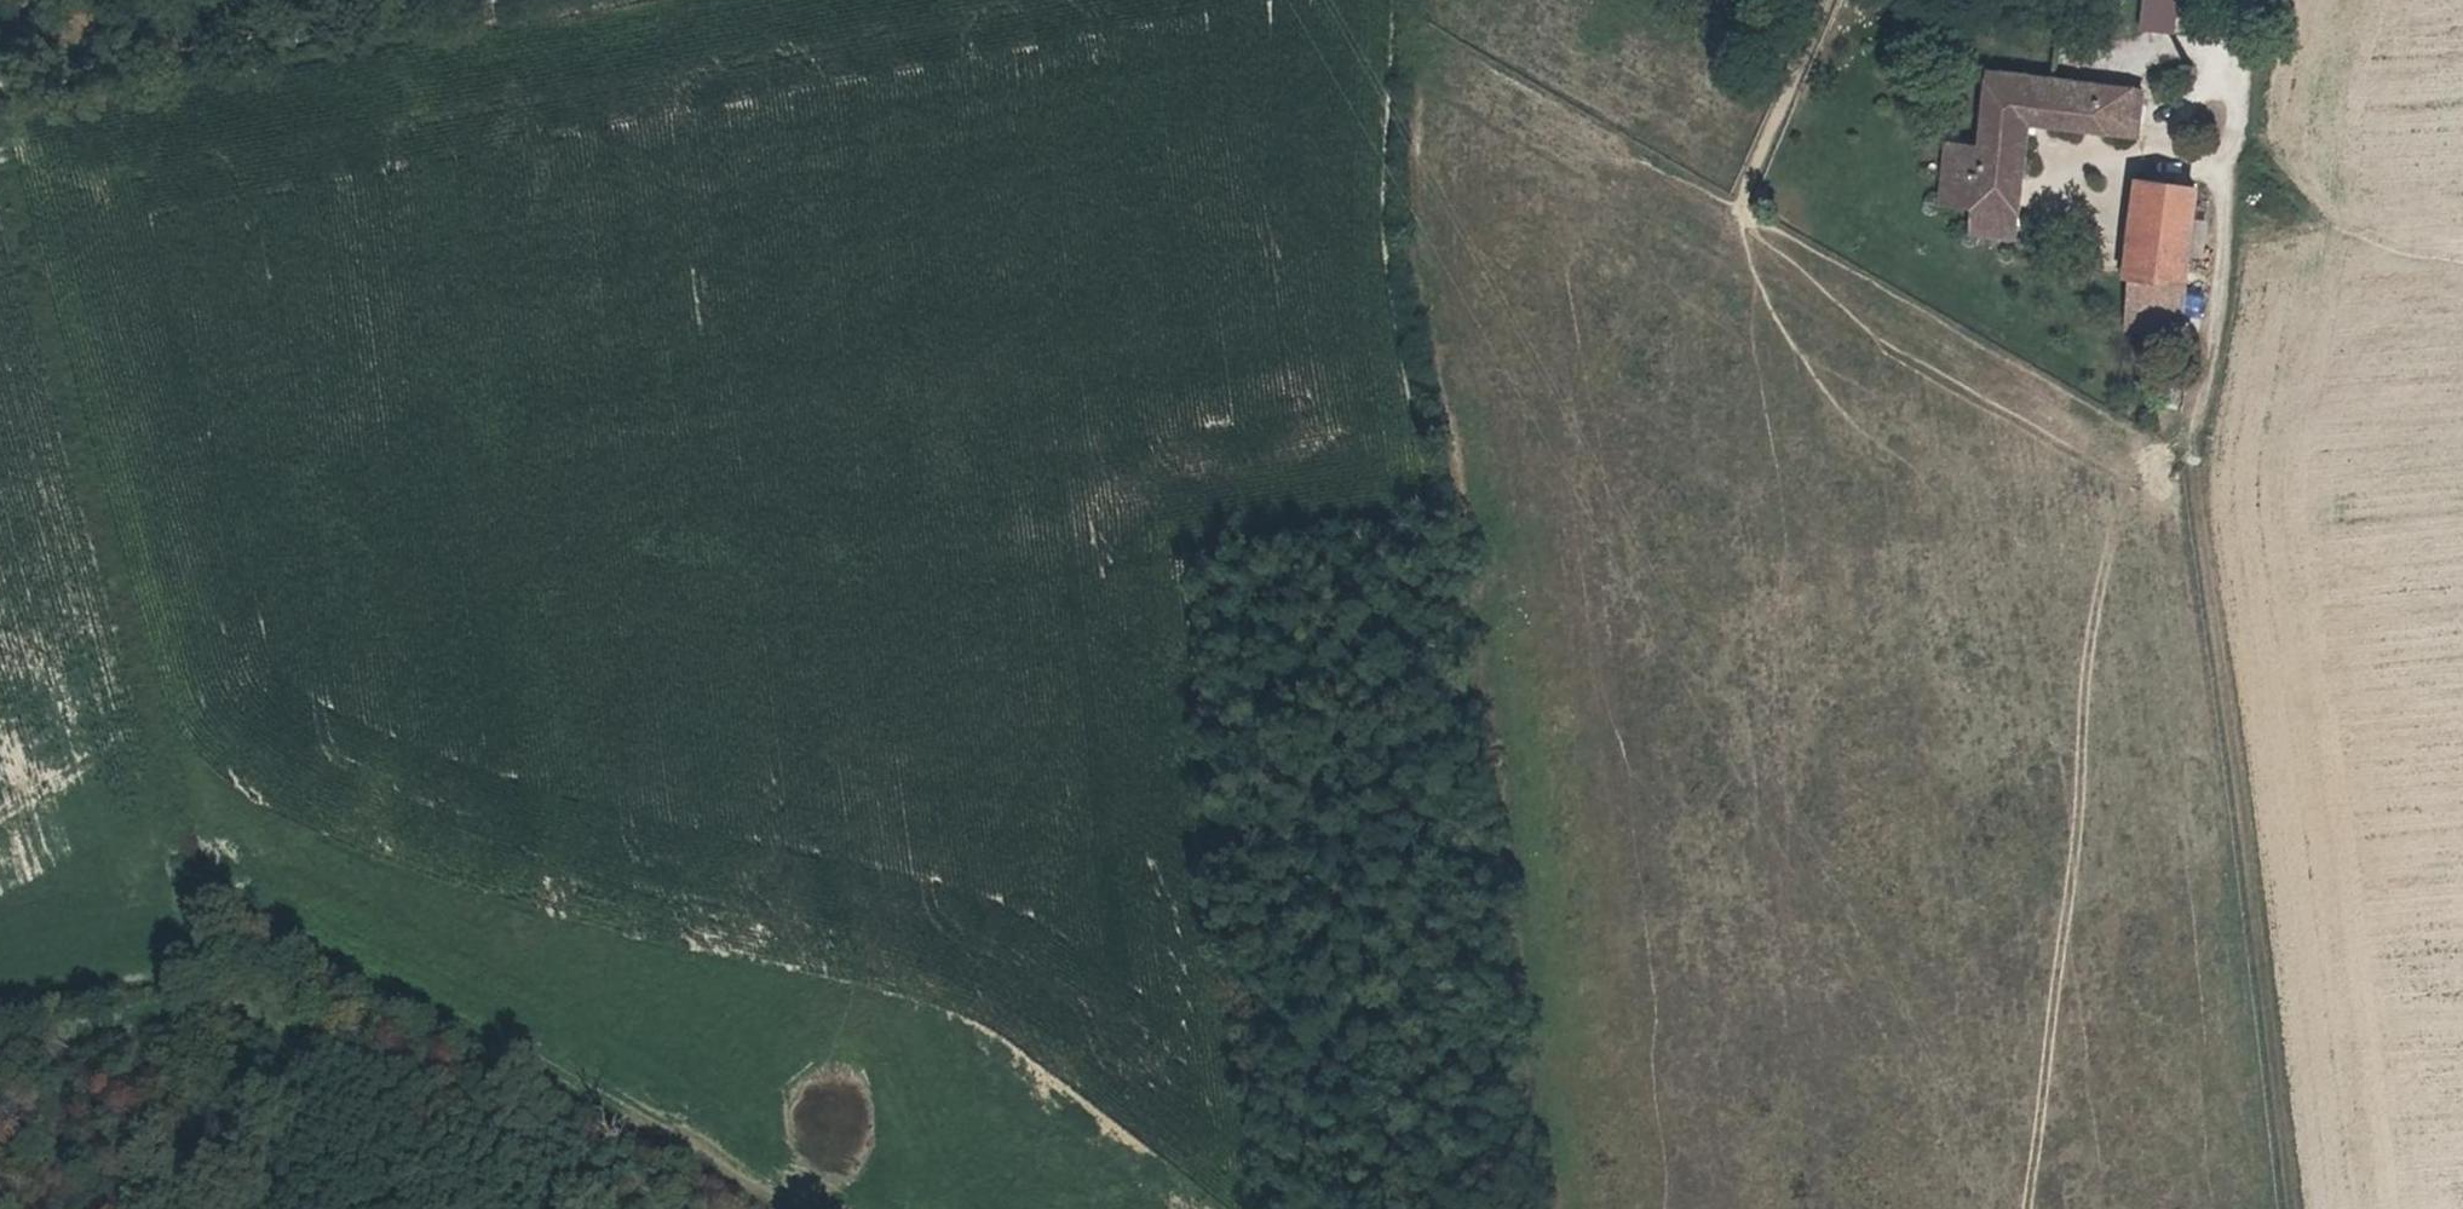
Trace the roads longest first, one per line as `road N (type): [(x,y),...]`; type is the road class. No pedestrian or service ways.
road 1 (track): [(618,0),(0,105)]
road 2 (track): [(1770,119),(1620,0)]

